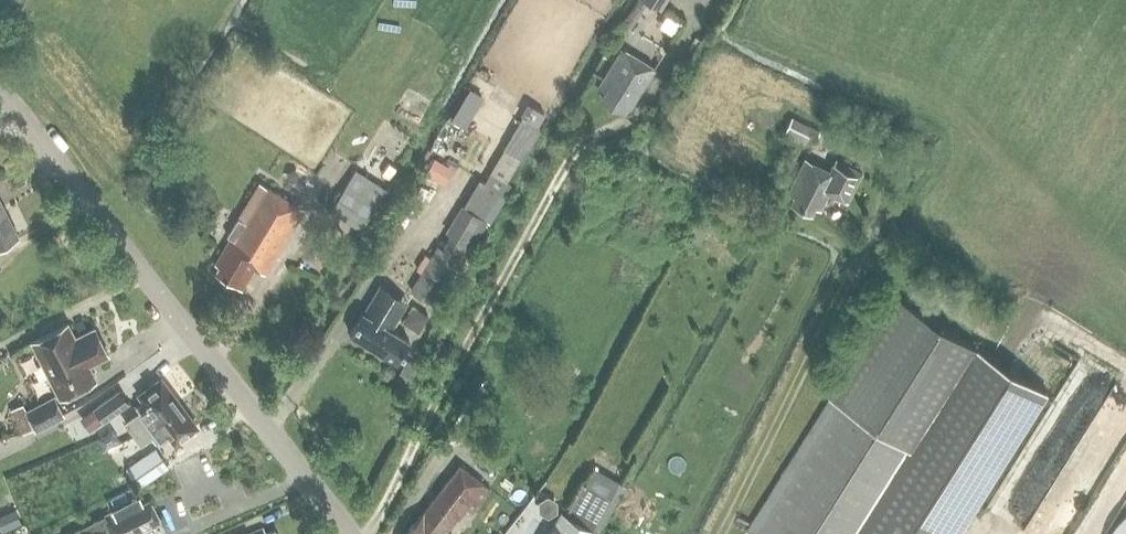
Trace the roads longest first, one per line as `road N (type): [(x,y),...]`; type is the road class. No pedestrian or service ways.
road 1 (tertiary): [(347,533),(0,94)]
road 2 (track): [(366,533),(571,147)]
road 3 (track): [(719,533),(875,207)]
road 4 (track): [(857,250),(1003,353),(1026,309),(1125,371)]

